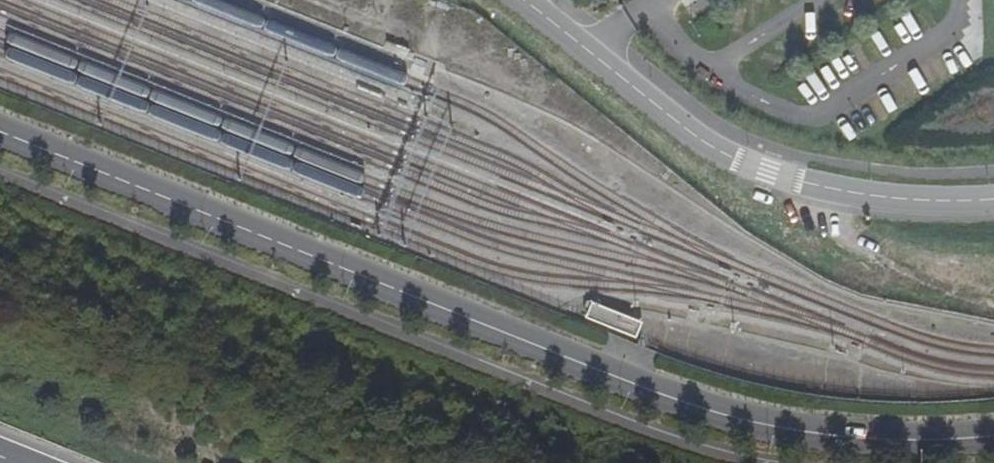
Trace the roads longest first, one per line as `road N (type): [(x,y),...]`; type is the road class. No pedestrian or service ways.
road 1 (secondary): [(0,131),(737,420),(883,441),(993,436)]
road 2 (unclassified): [(993,198),(857,191),(739,160),(663,112),(529,0)]

